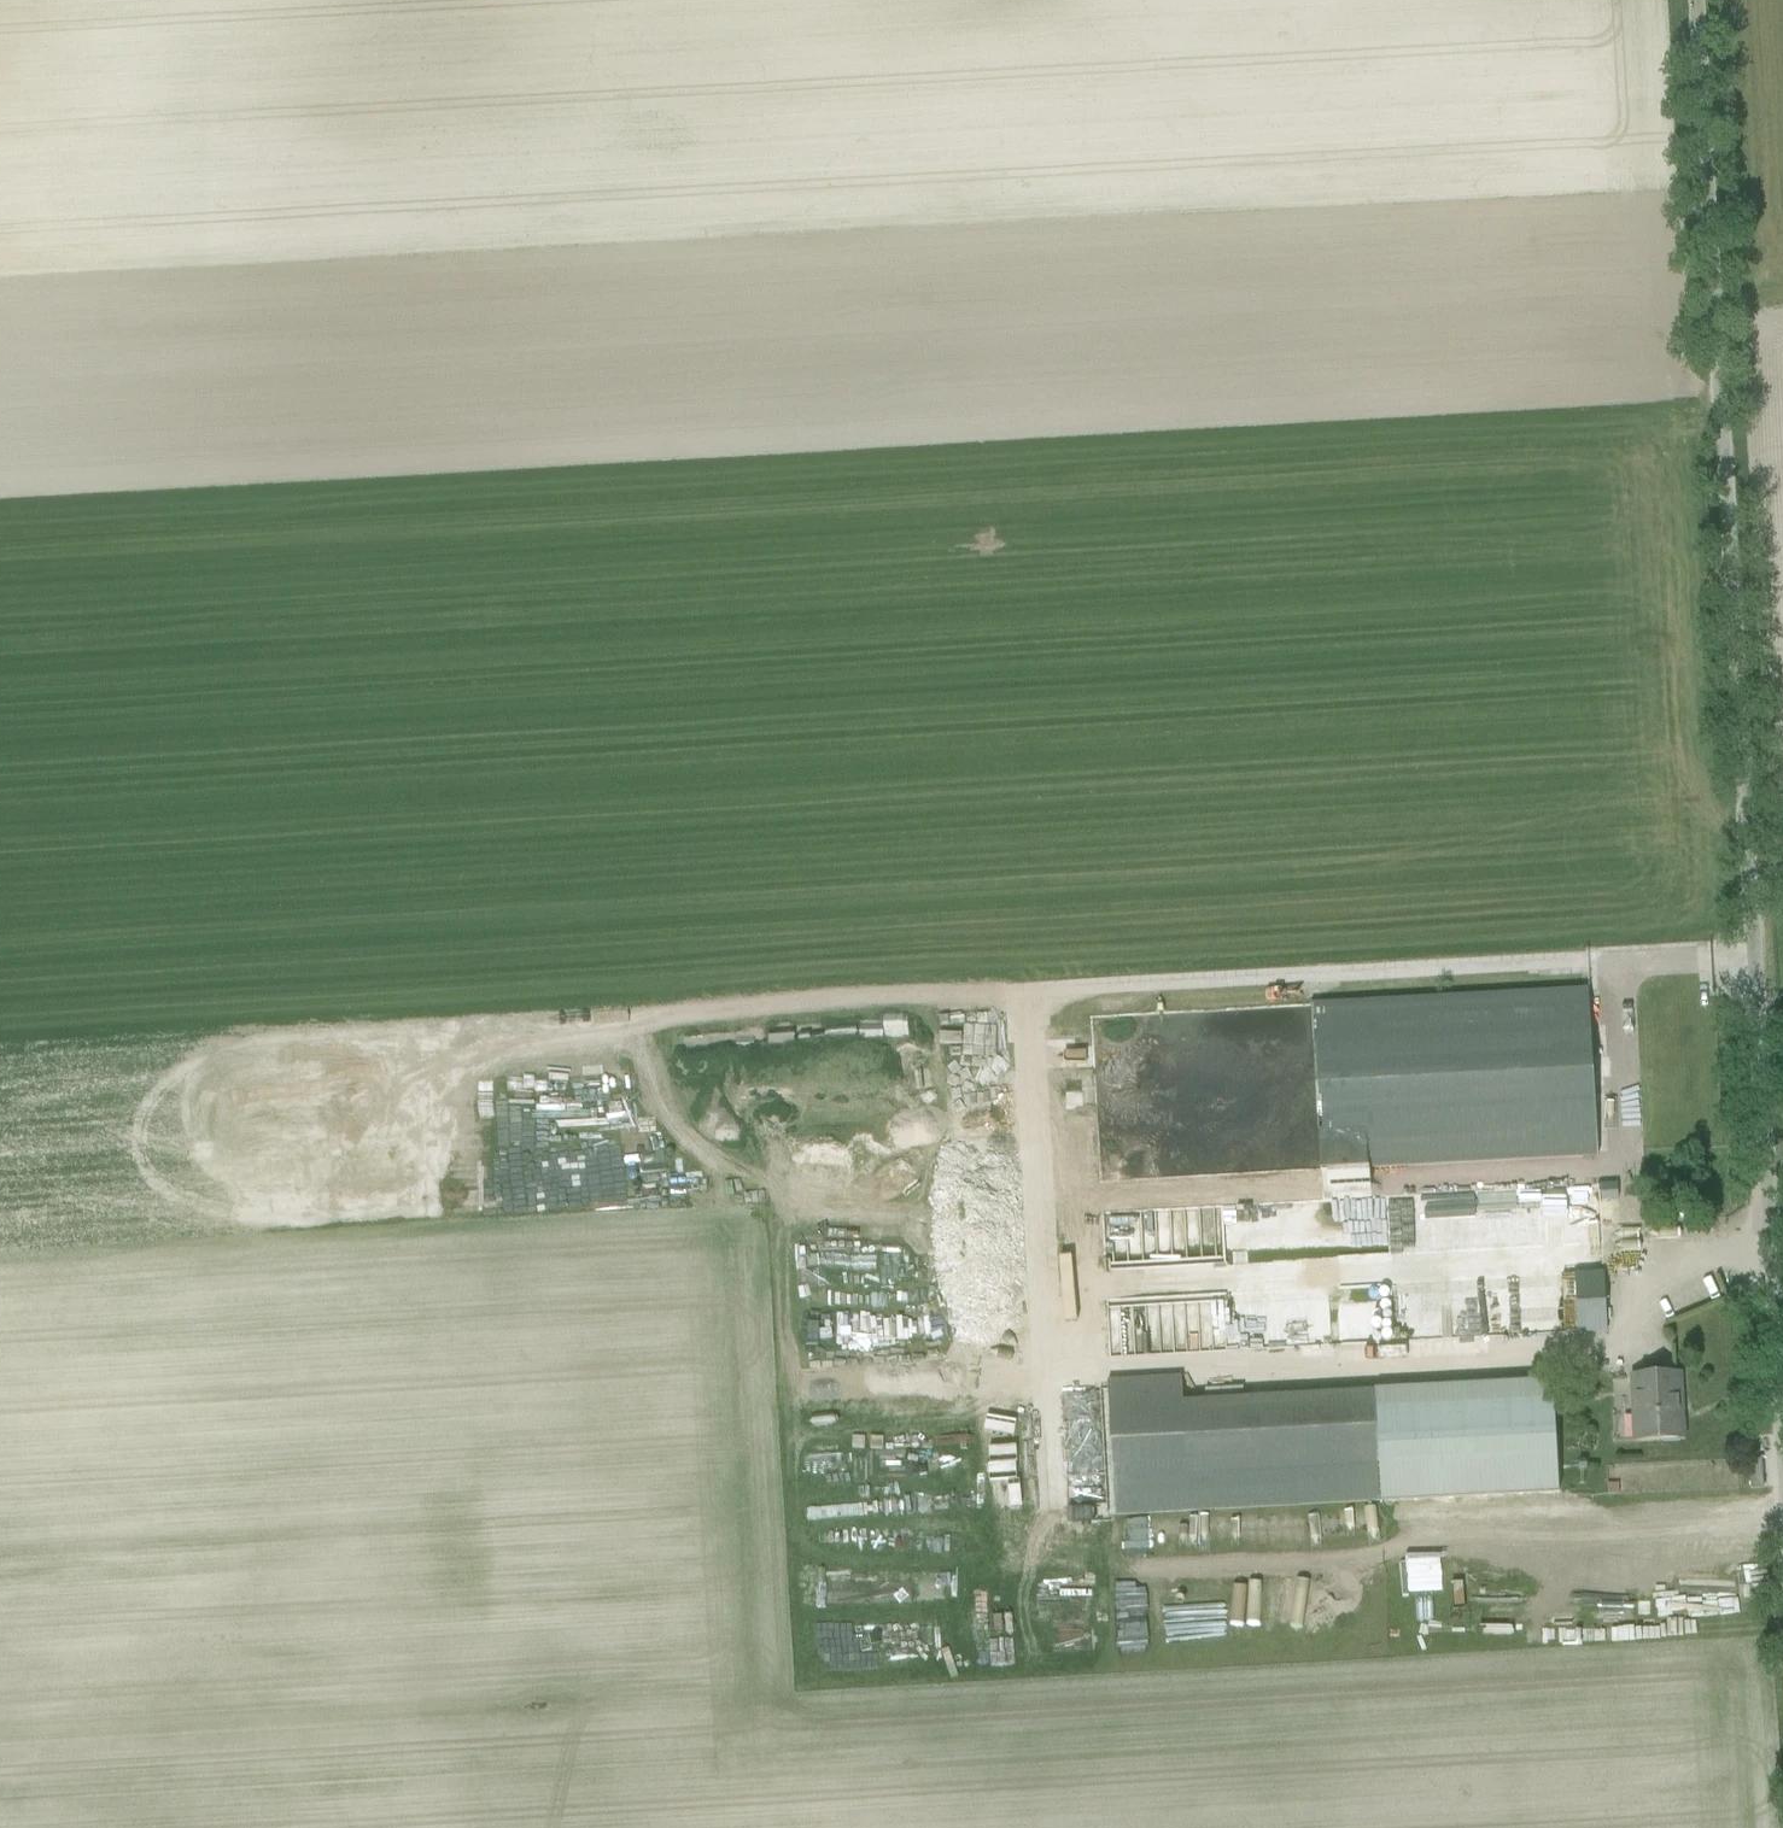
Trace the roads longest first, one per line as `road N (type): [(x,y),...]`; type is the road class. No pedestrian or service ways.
road 1 (tertiary): [(1782,1450),(1699,0)]

